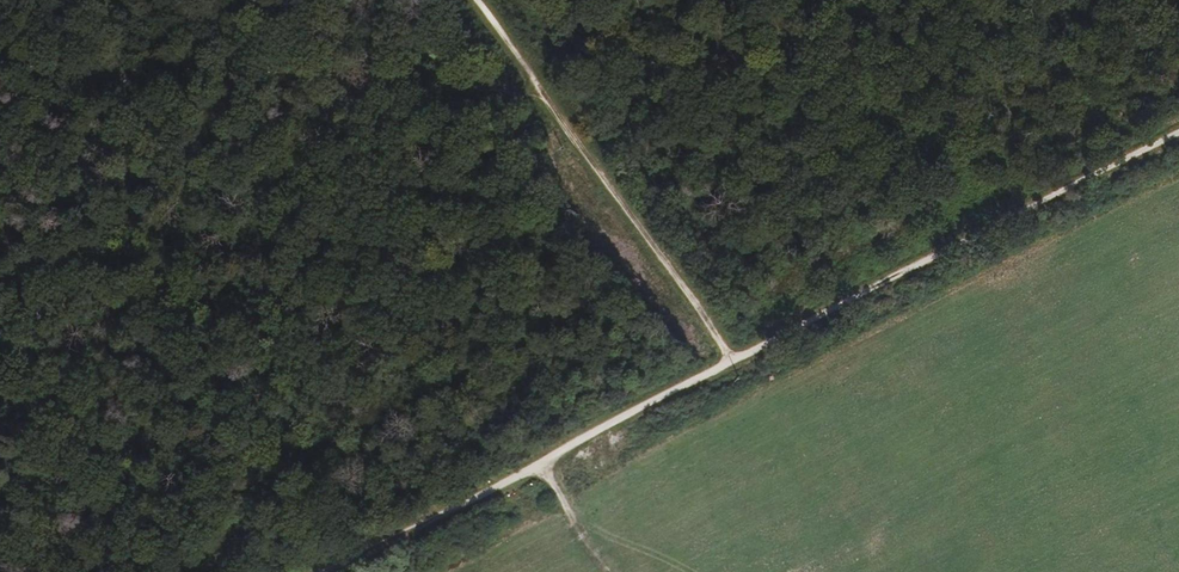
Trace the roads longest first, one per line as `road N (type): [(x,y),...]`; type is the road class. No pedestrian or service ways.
road 1 (track): [(318,571),(1178,133)]
road 2 (track): [(726,365),(478,0)]

